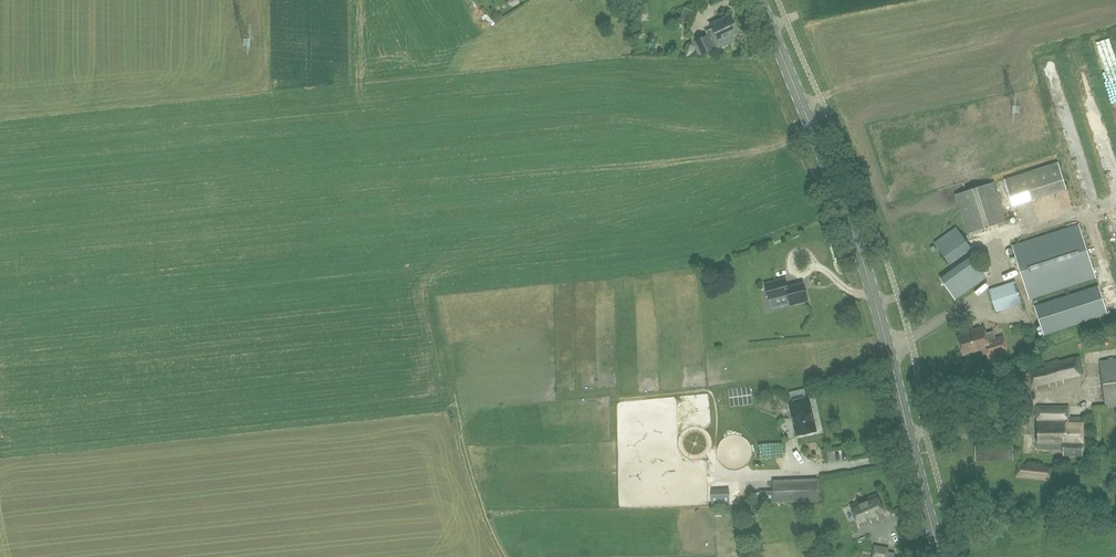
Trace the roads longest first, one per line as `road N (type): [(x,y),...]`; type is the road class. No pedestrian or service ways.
road 1 (secondary): [(941,556),(858,244),(760,0)]

